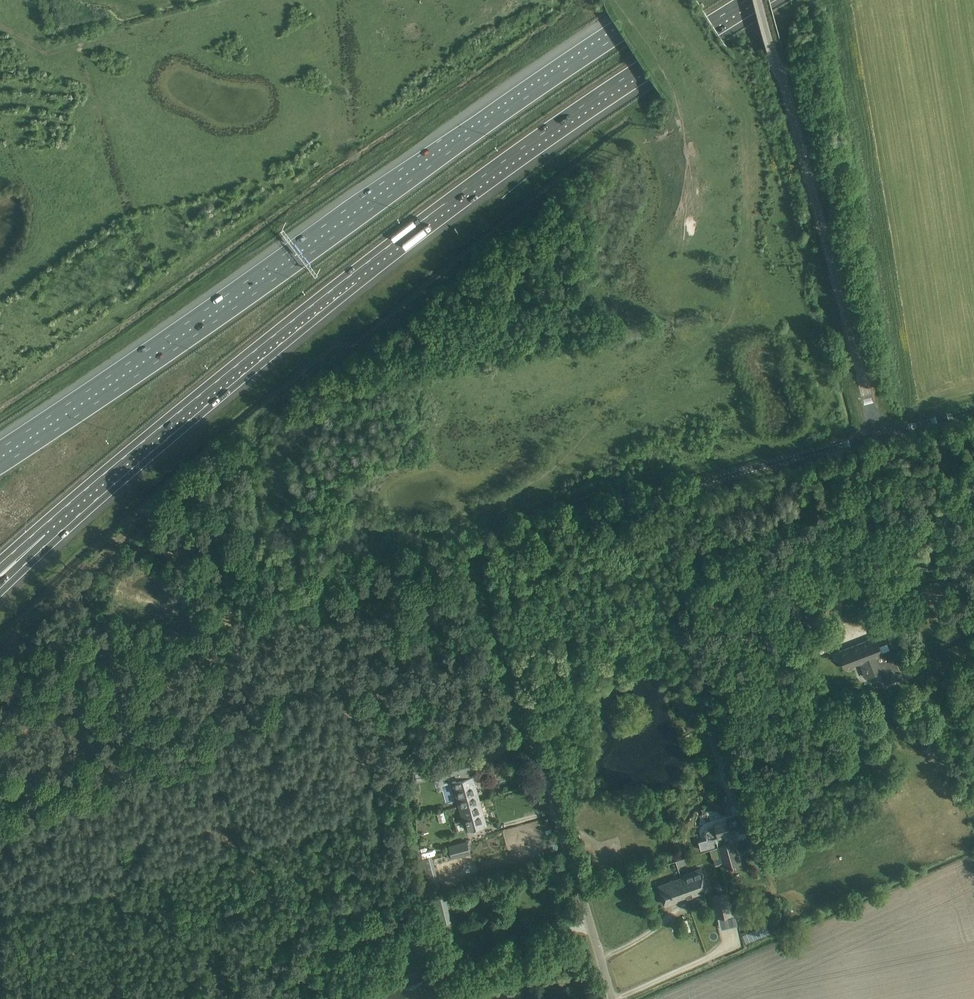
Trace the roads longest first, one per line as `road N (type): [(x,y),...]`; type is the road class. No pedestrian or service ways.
road 1 (unclassified): [(611,998),(475,543),(877,435)]
road 2 (motorway): [(38,529),(445,204),(745,0)]
road 3 (motorway): [(672,0),(0,467)]
road 4 (unclassified): [(877,435),(759,0)]

